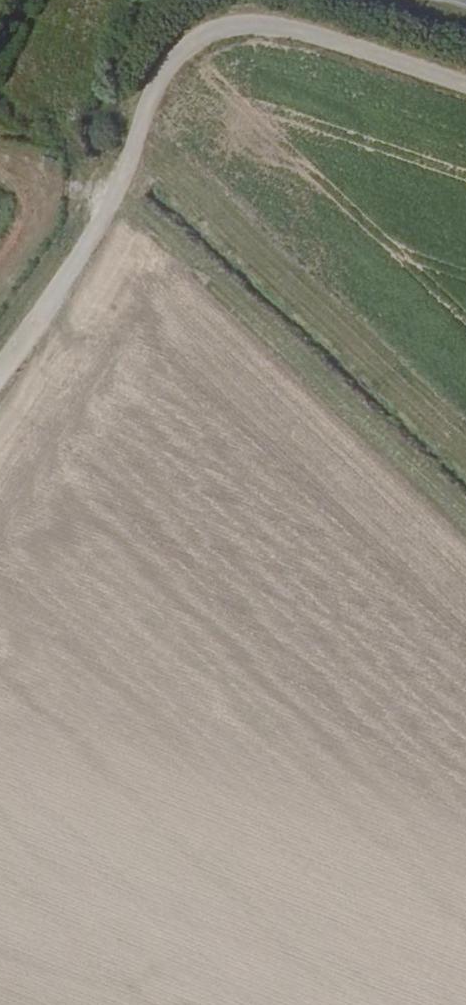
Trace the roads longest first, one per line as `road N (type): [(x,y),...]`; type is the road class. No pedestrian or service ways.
road 1 (unclassified): [(465,89),(276,26),(226,27),(184,48),(154,87),(117,189),(0,368)]

